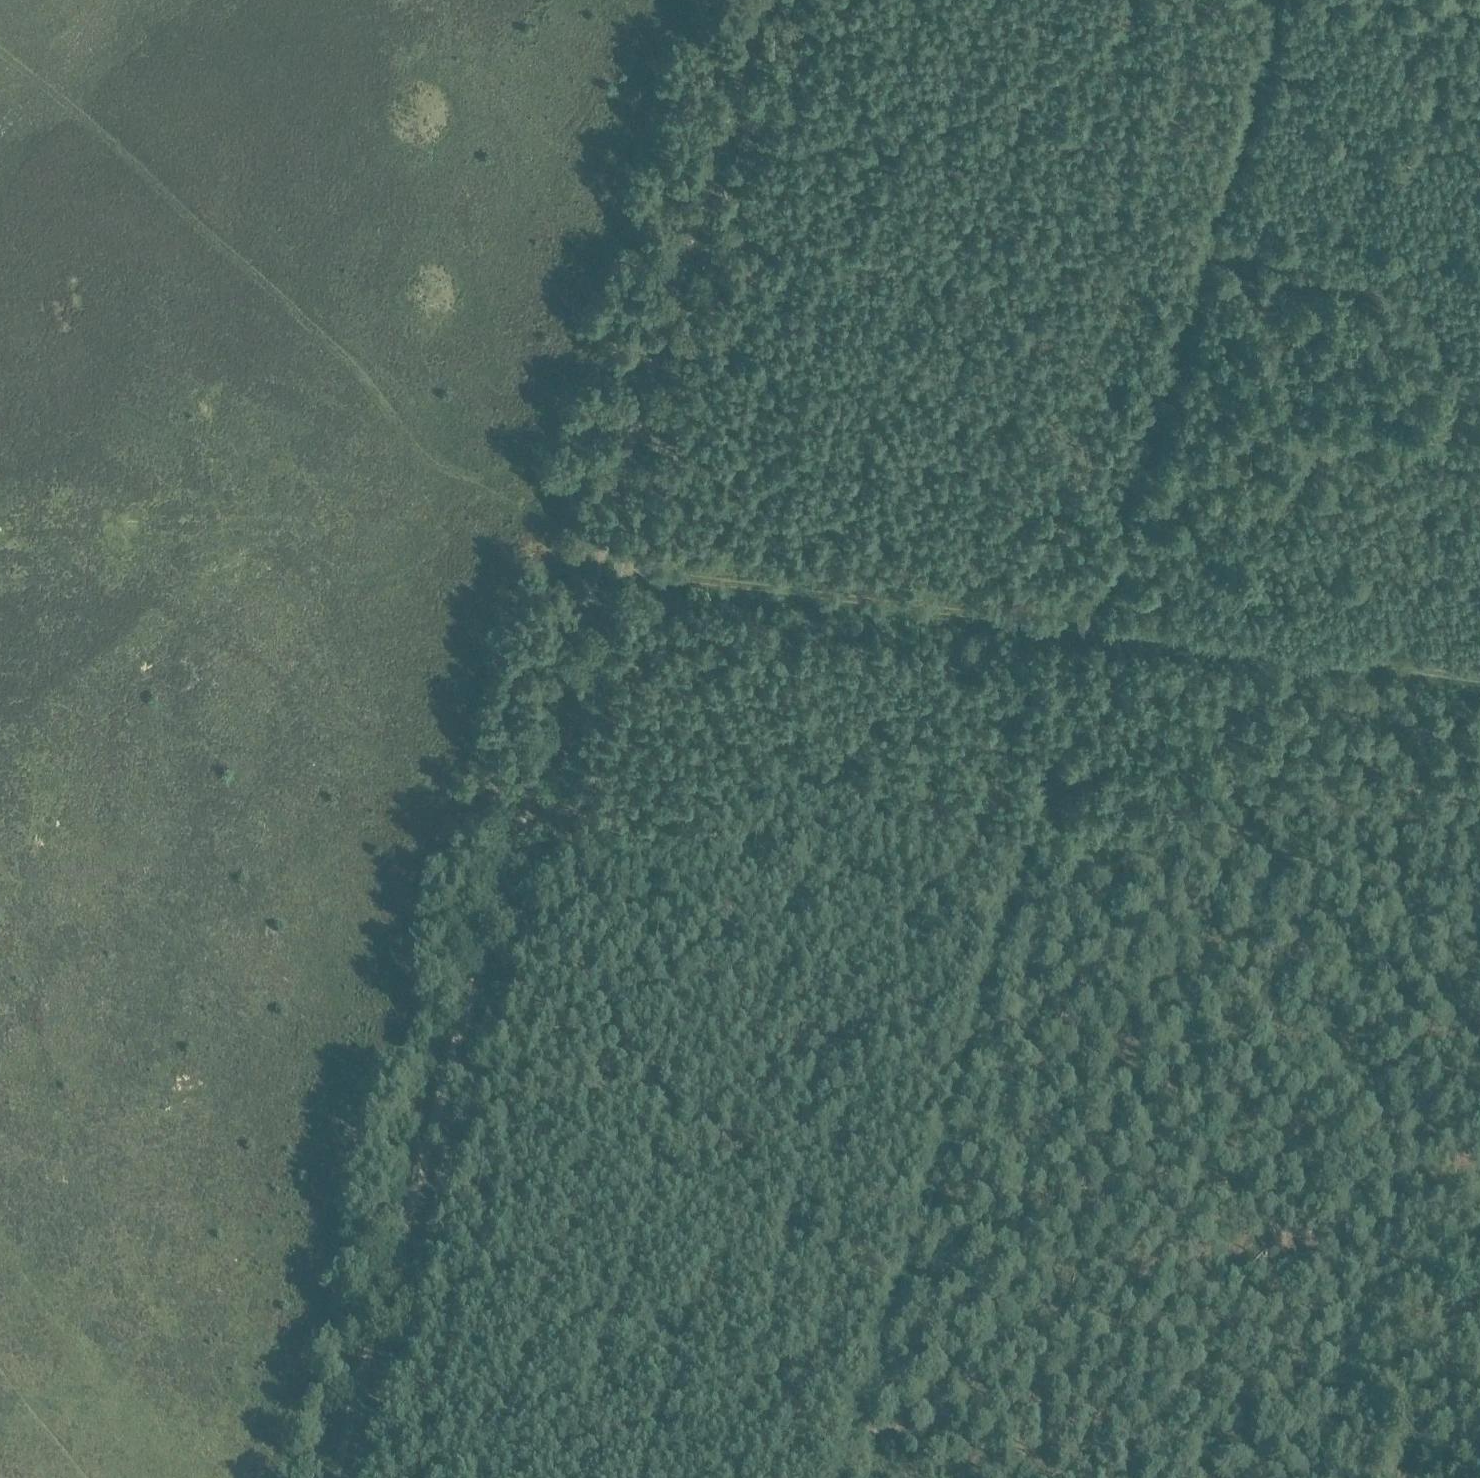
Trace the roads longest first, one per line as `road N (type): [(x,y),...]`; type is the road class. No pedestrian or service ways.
road 1 (track): [(336,1477),(762,0)]

